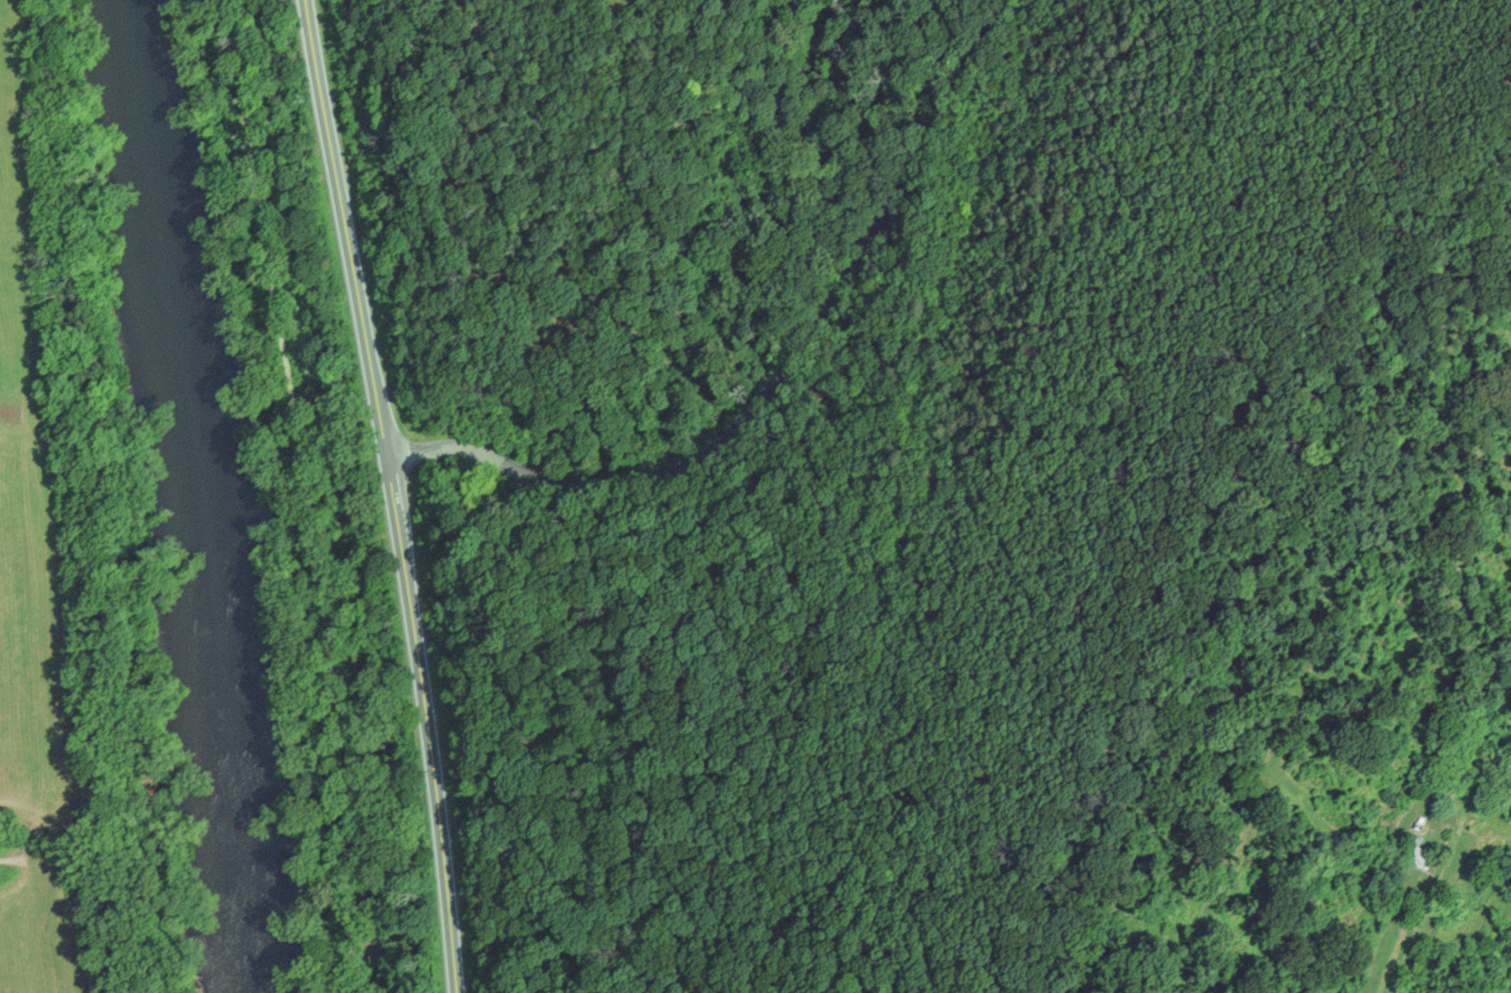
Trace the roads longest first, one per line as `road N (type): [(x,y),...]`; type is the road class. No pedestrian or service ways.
road 1 (primary): [(457,992),(401,550),(306,0)]
road 2 (residential): [(386,454),(467,449),(524,475),(577,486),(668,472),(715,449),(836,300),(1003,0)]
road 3 (track): [(1385,992),(1464,821)]

